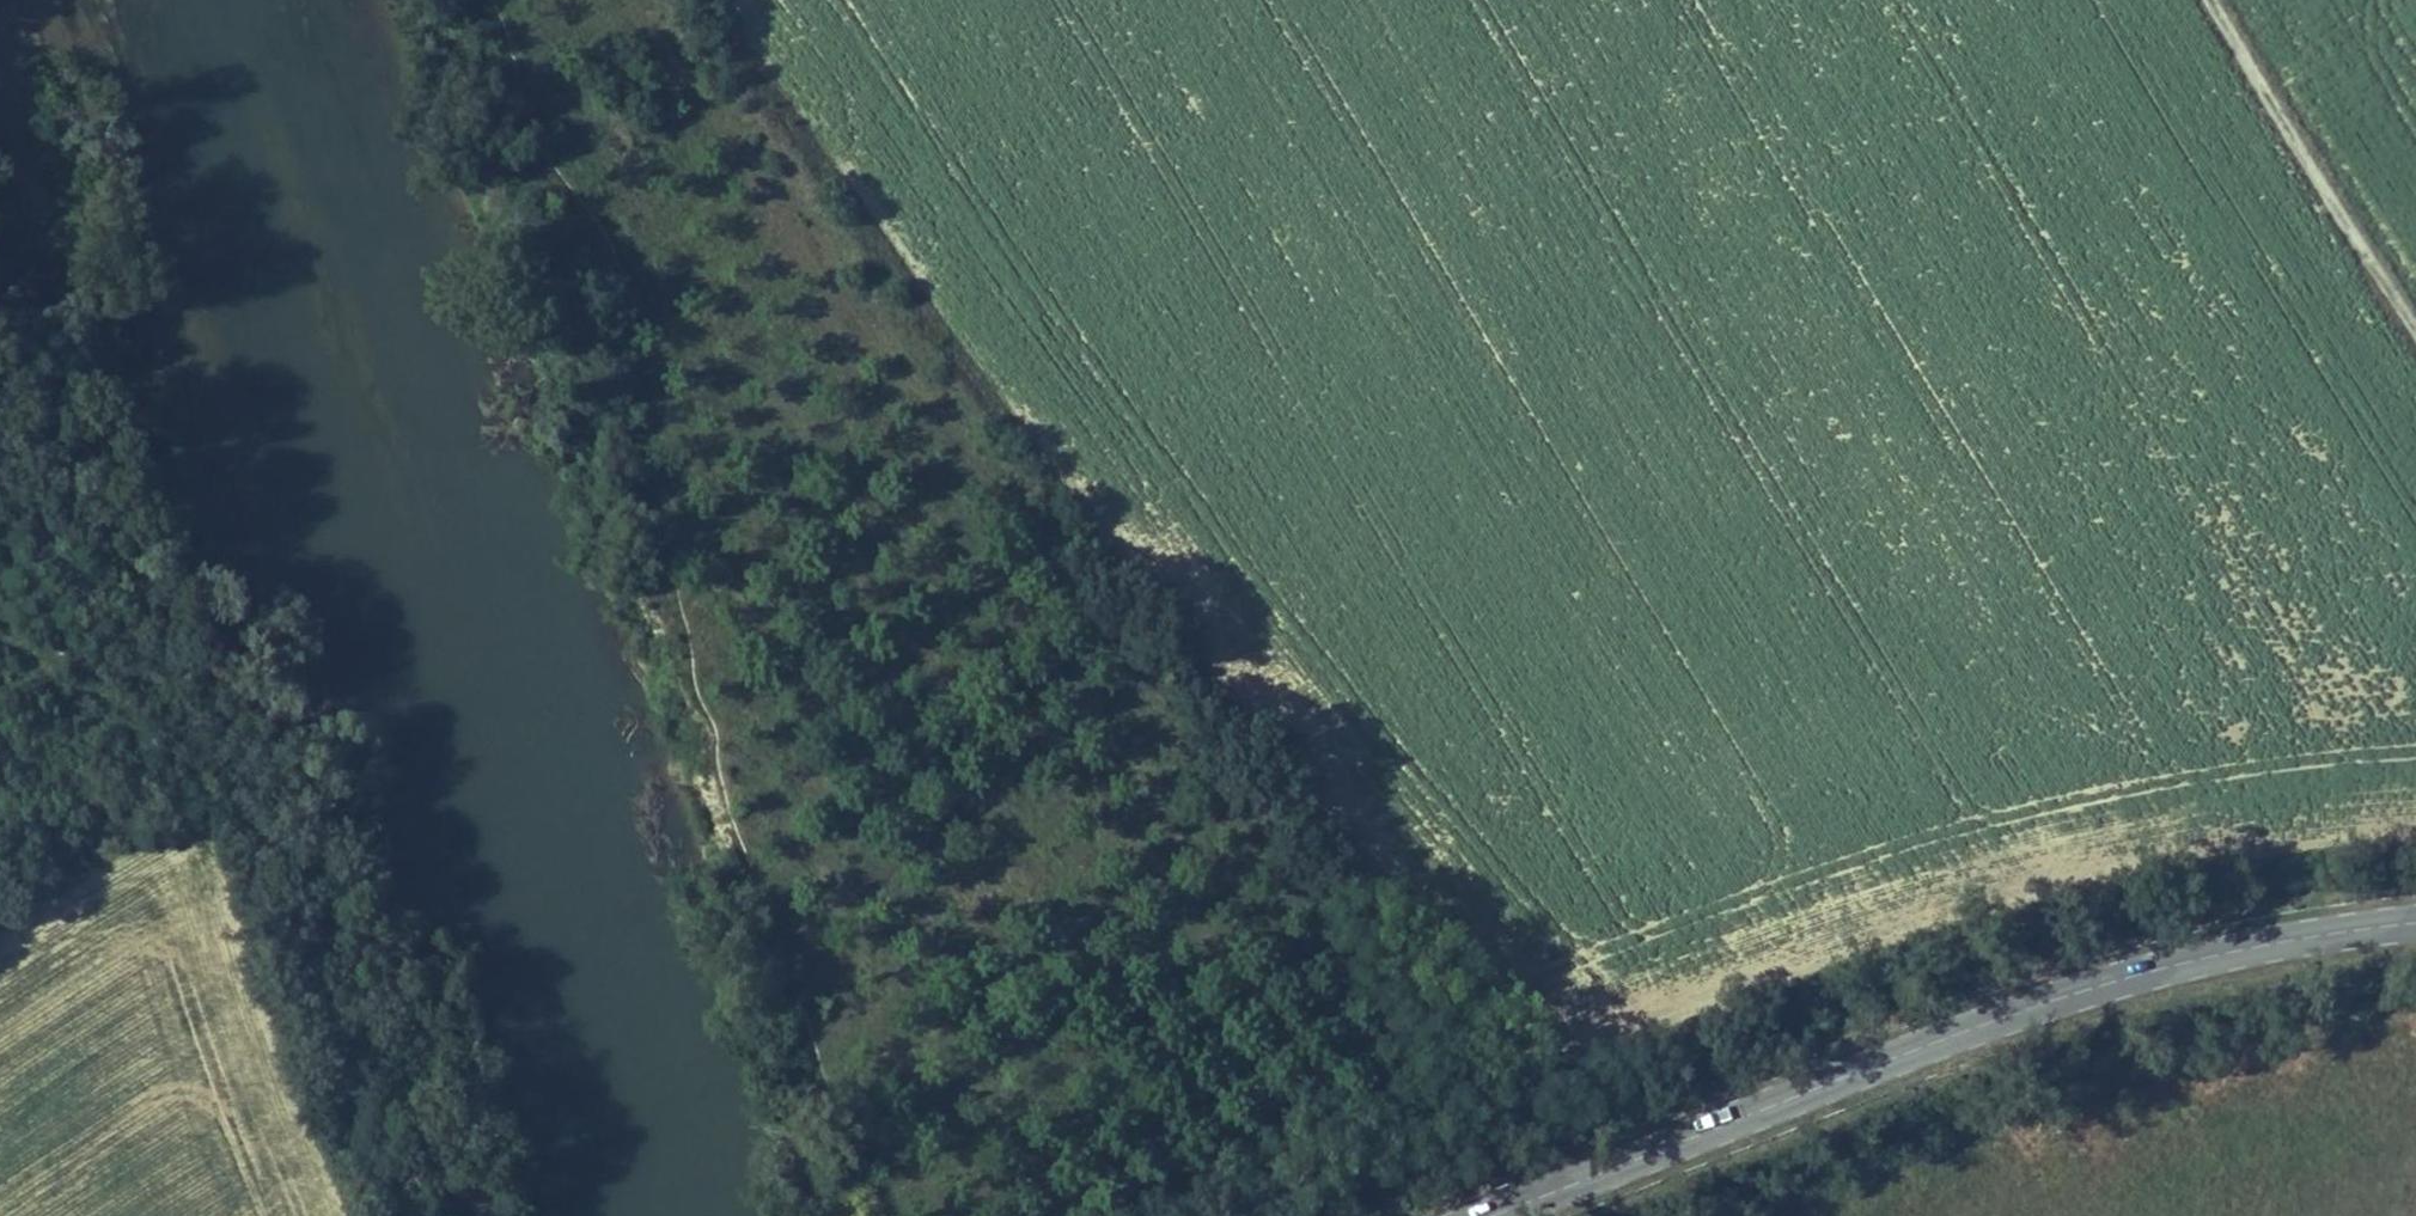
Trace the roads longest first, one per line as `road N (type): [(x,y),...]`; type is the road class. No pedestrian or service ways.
road 1 (tertiary): [(1496,1215),(2105,983),(2298,939),(2415,923)]
road 2 (track): [(2415,327),(2212,0)]

